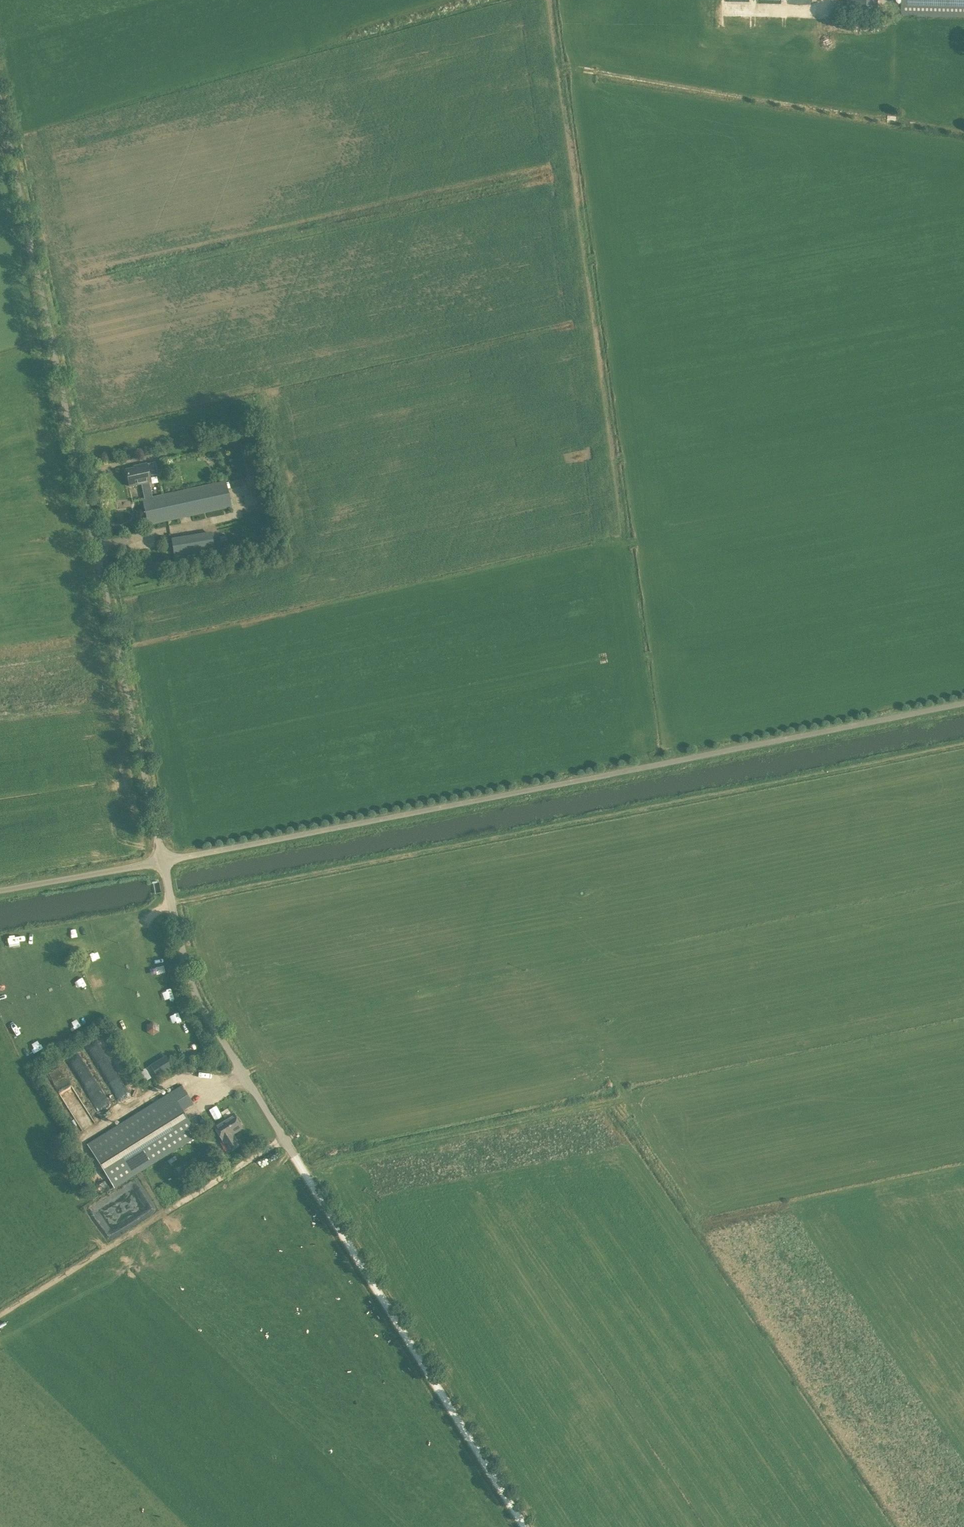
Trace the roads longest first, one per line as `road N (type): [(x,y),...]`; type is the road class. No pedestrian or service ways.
road 1 (unclassified): [(163,861),(963,702)]
road 2 (unclassified): [(163,861),(0,82)]
road 3 (unclassified): [(526,1526),(208,1017),(184,962),(163,861)]
road 4 (track): [(302,1168),(615,1102),(621,1085)]
road 5 (unclassified): [(0,890),(163,861)]

